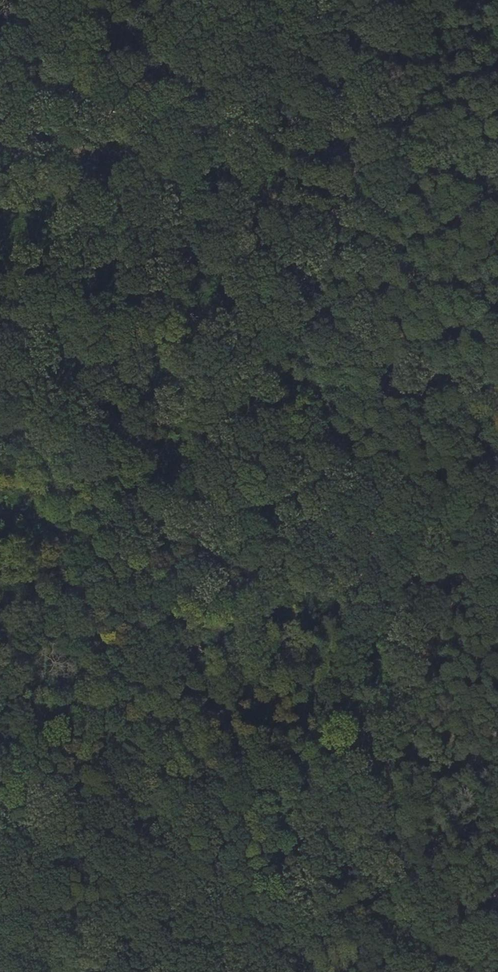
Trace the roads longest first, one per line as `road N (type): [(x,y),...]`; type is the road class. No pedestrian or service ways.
road 1 (track): [(497,180),(0,88)]

